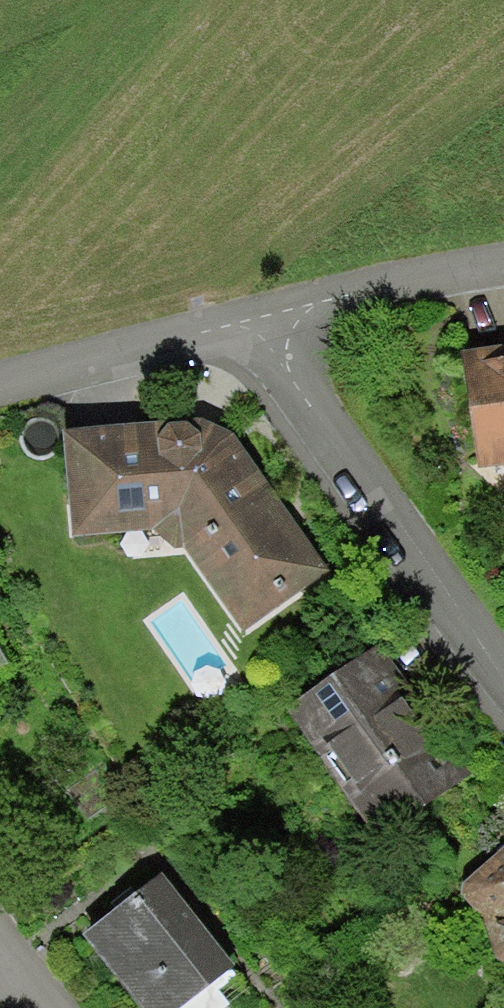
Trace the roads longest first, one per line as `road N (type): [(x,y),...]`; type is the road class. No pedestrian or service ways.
road 1 (residential): [(253,329),(476,650),(503,678)]
road 2 (residential): [(0,402),(253,329)]
road 3 (residential): [(253,329),(503,268)]

